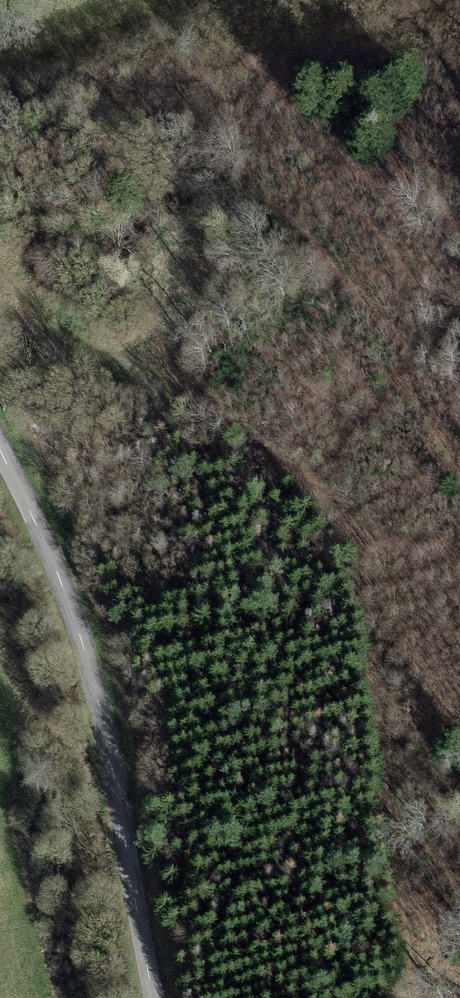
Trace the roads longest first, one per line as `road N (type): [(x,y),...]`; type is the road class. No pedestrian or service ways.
road 1 (tertiary): [(0,449),(81,637),(157,997)]
road 2 (track): [(459,558),(364,535),(226,421),(41,308),(0,264)]
road 3 (track): [(416,997),(385,793),(364,535)]
road 4 (track): [(347,0),(123,56),(0,113)]

